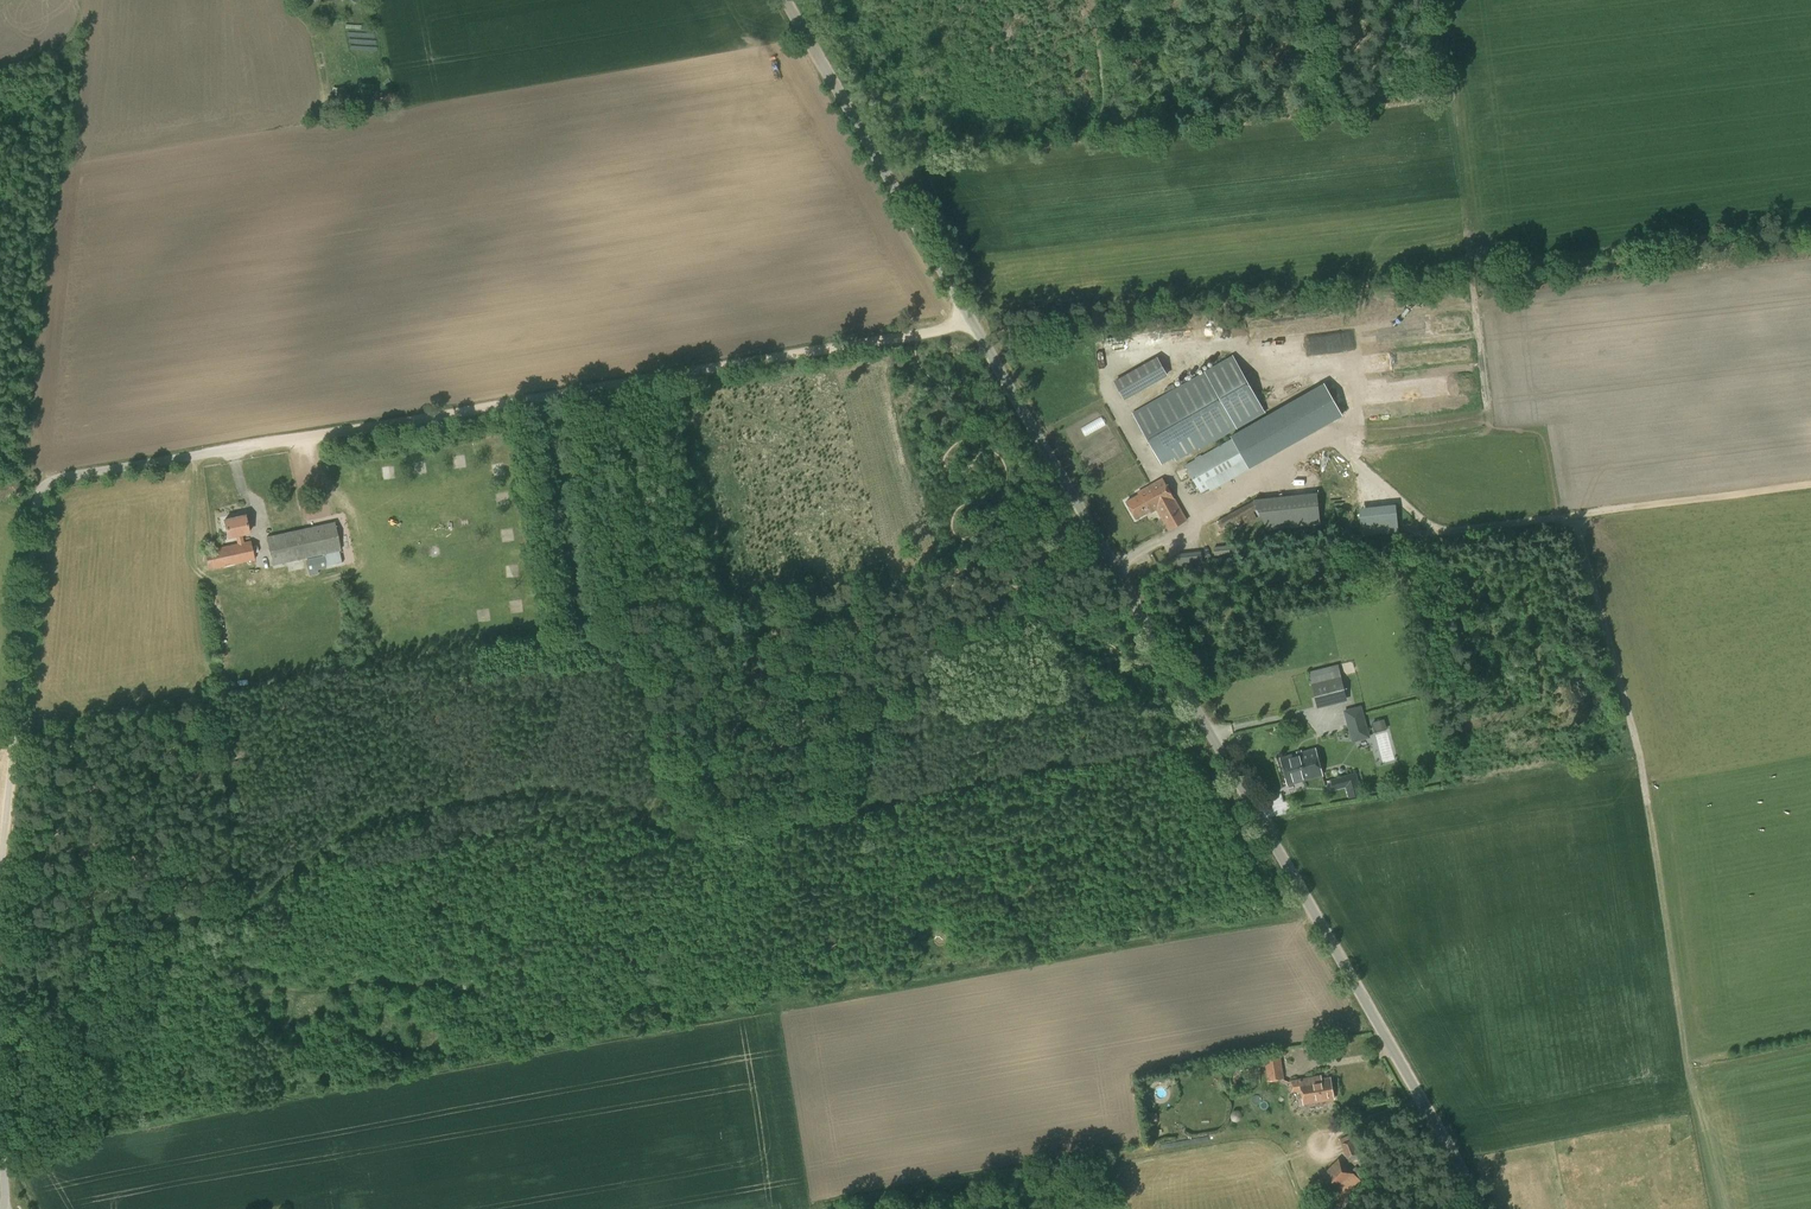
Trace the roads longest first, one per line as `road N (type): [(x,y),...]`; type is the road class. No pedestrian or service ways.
road 1 (unclassified): [(1485,1208),(784,0)]
road 2 (track): [(9,1098),(50,1076),(101,994),(128,918),(155,905),(234,901),(370,816),(488,788),(571,784),(609,792),(688,837),(957,787)]
road 3 (unclassified): [(14,1208),(1,1045),(42,548),(39,490),(46,482),(244,446)]
road 4 (track): [(244,446),(931,325)]
road 5 (track): [(957,787),(1169,747)]

